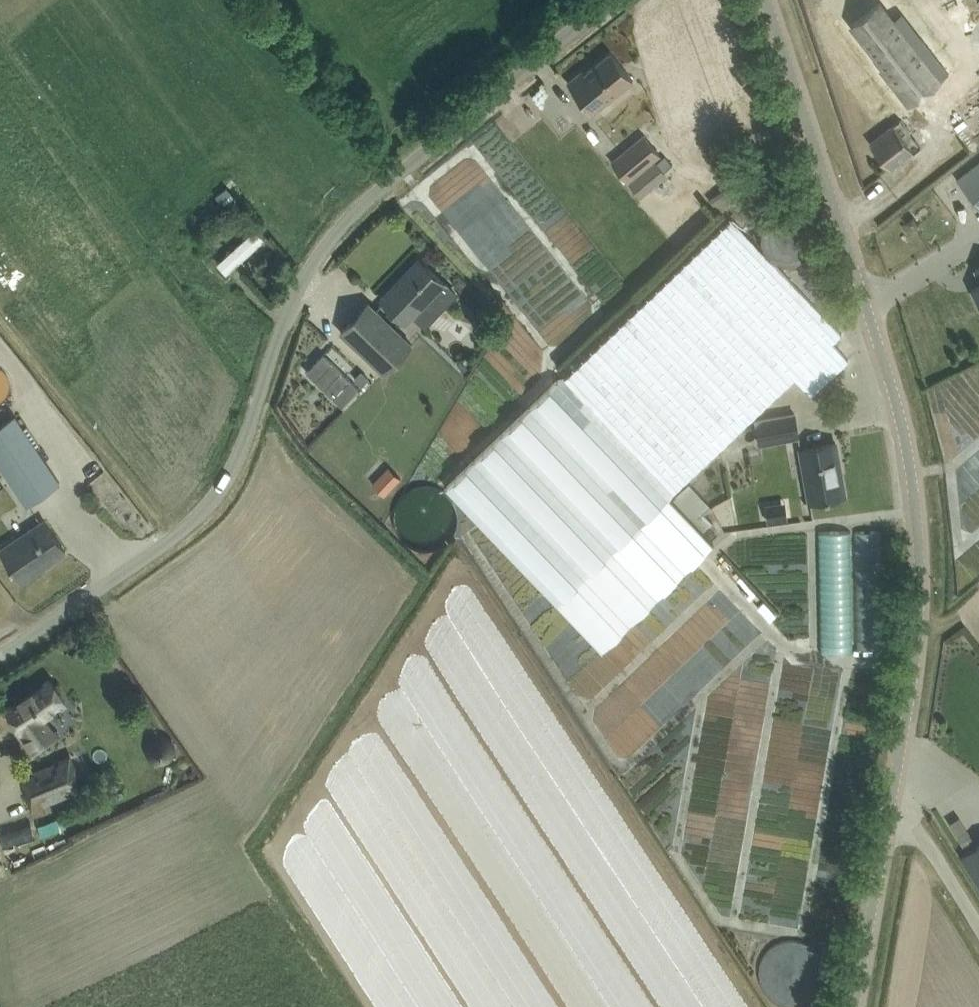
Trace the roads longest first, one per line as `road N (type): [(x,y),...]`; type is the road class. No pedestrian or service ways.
road 1 (unclassified): [(0,654),(205,510),(236,463),(271,351),(327,241),(610,0)]
road 2 (tertiary): [(886,805),(915,598),(904,467),(878,342),(767,0)]
road 3 (tertiary): [(852,1006),(886,805)]
road 4 (unclassified): [(978,928),(898,810),(886,805)]

